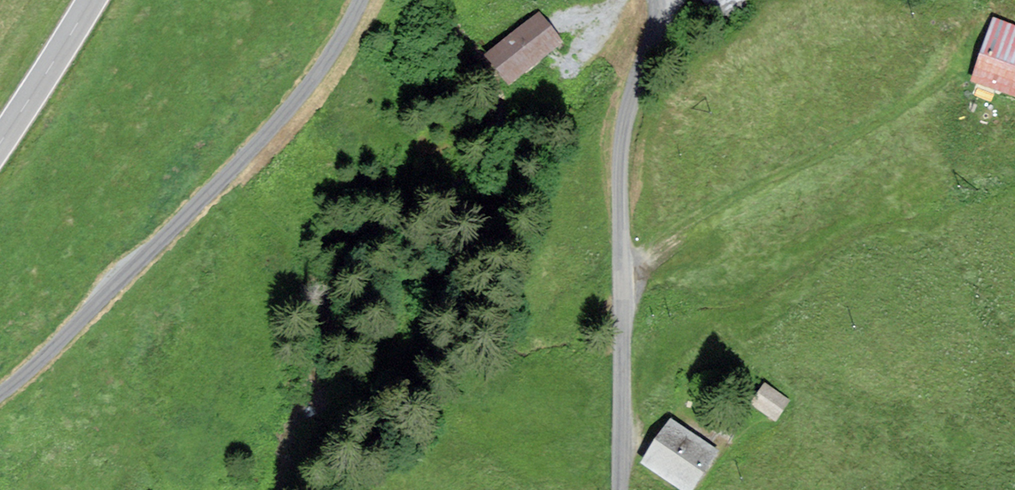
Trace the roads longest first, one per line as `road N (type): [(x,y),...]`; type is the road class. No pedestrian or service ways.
road 1 (unclassified): [(0,392),(272,123),(359,0)]
road 2 (unclassified): [(621,489),(621,152),(632,90),(652,43),(653,0)]
road 3 (track): [(622,263),(648,257),(941,89),(973,30)]
road 4 (primary): [(0,139),(89,0)]

